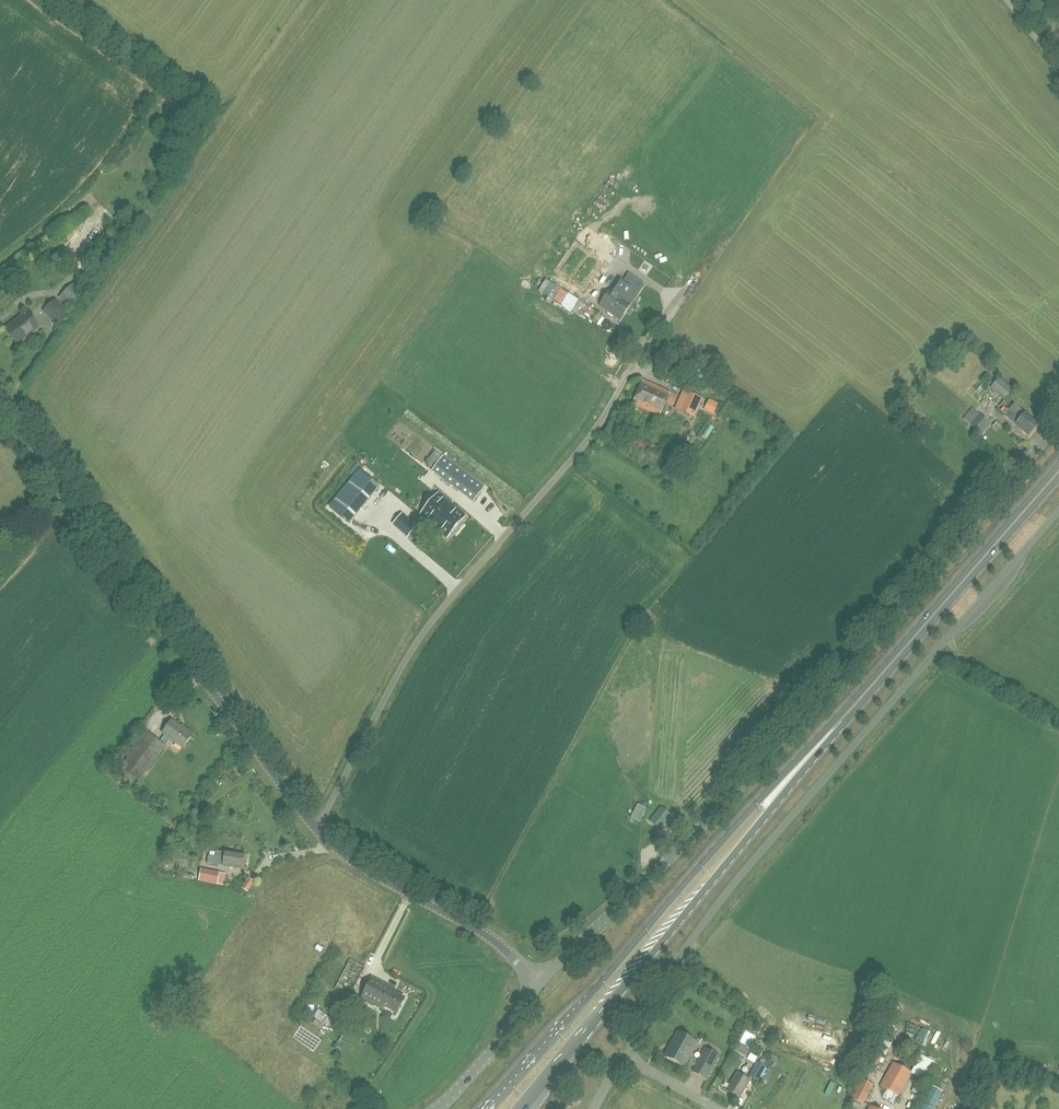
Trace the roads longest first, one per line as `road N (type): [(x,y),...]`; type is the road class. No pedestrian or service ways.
road 1 (unclassified): [(539,980),(705,824),(1058,425)]
road 2 (unclassified): [(634,1060),(633,1039),(658,988),(729,889),(1058,510)]
road 3 (unclassified): [(315,827),(432,620),(583,444),(694,276)]
road 4 (unclassified): [(315,827),(0,401)]
road 5 (primary): [(814,750),(754,806),(490,1108)]
road 6 (primary): [(520,1108),(814,750)]
road 7 (primary): [(814,750),(1058,470)]
road 8 (unclassified): [(539,980),(486,937),(335,850),(315,827)]
road 9 (unclassified): [(436,1108),(488,1055),(539,980)]

